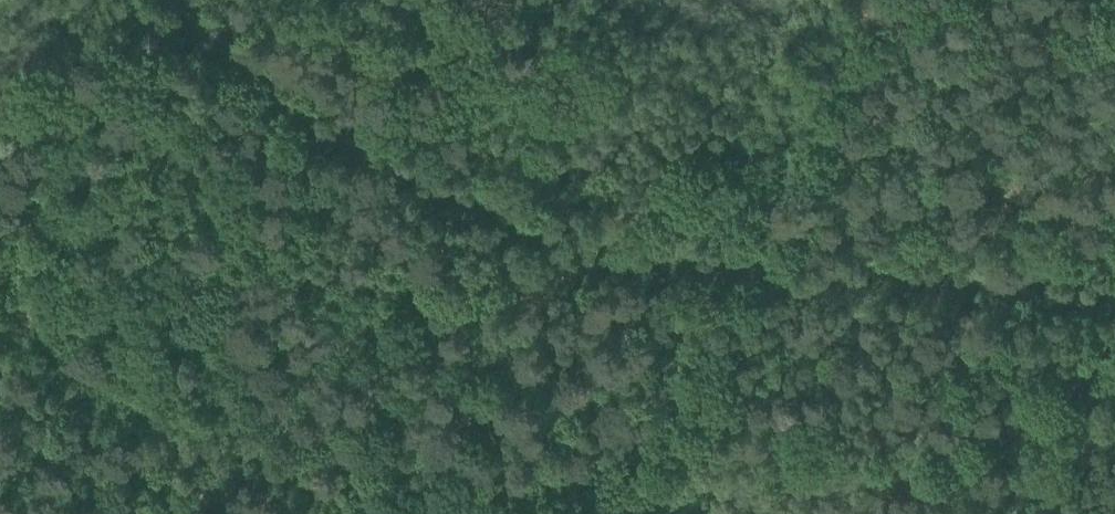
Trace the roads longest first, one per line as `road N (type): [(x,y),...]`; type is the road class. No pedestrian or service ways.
road 1 (track): [(195,0),(319,97),(461,179),(531,209),(668,248),(789,248),(1114,292)]

